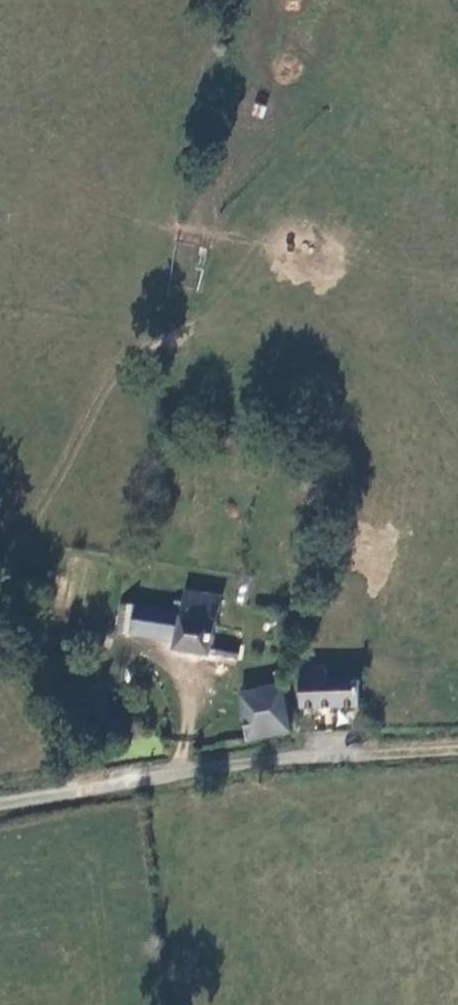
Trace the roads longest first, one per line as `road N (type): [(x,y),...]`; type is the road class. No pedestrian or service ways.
road 1 (unclassified): [(0,803),(352,748)]

